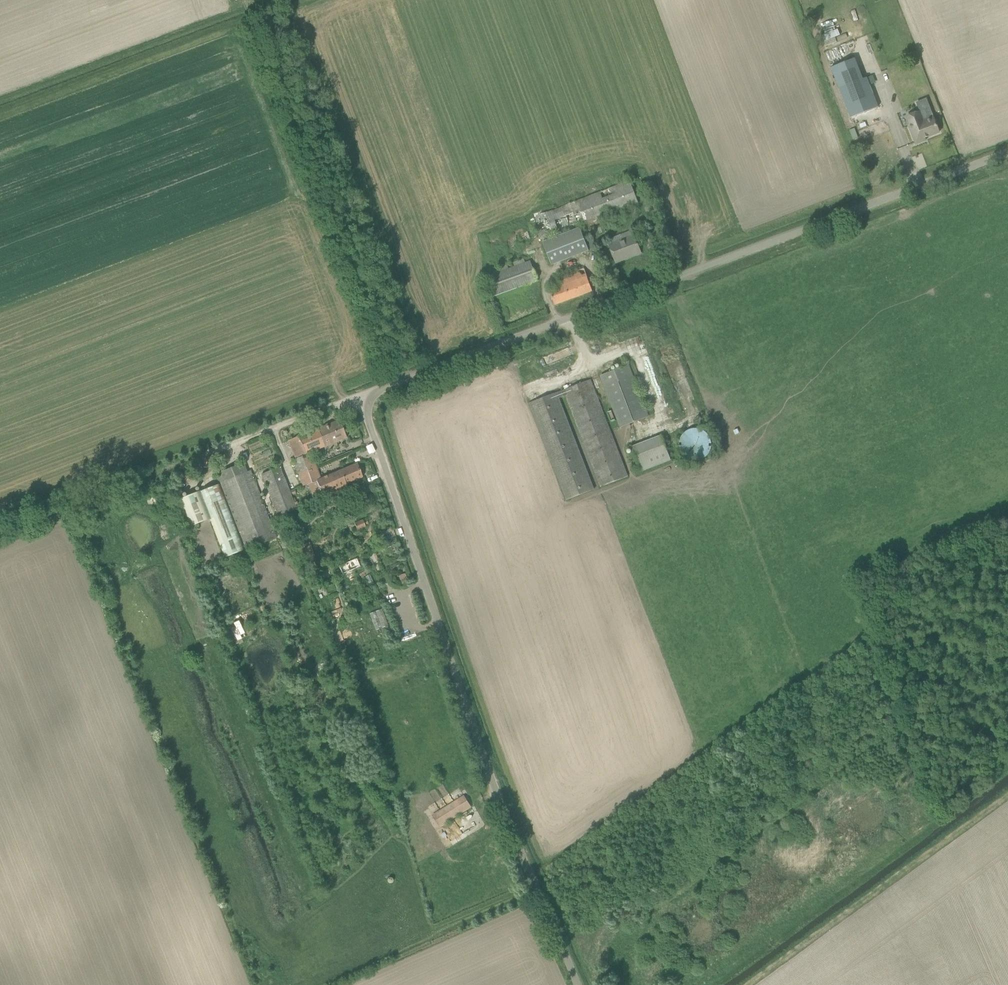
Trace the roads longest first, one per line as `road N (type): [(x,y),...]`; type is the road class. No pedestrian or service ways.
road 1 (unclassified): [(577,984),(505,815),(360,397),(1007,159)]
road 2 (track): [(552,871),(604,876),(651,909),(889,738),(916,716),(899,642),(908,605),(947,567),(947,557),(1007,535)]
road 3 (track): [(248,0),(394,382)]
road 4 (track): [(134,482),(360,397)]
road 5 (track): [(536,889),(320,984)]
road 6 (track): [(0,534),(134,482)]

